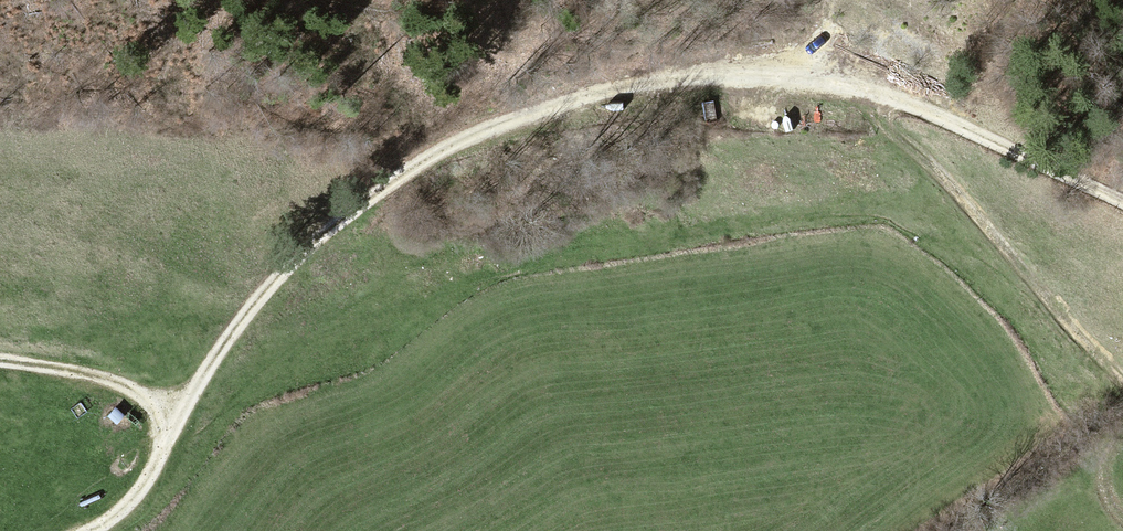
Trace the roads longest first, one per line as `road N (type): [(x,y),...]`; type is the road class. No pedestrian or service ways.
road 1 (track): [(88,530),(120,512),(150,475),(172,417),(321,237),(408,178),(526,122),(664,83),(756,74),(858,90)]
road 2 (track): [(858,90),(1122,397)]
road 3 (track): [(858,90),(1122,210)]
road 4 (track): [(172,417),(88,382),(0,363)]
road 5 (track): [(1122,415),(1099,479),(1104,505),(1122,528)]

